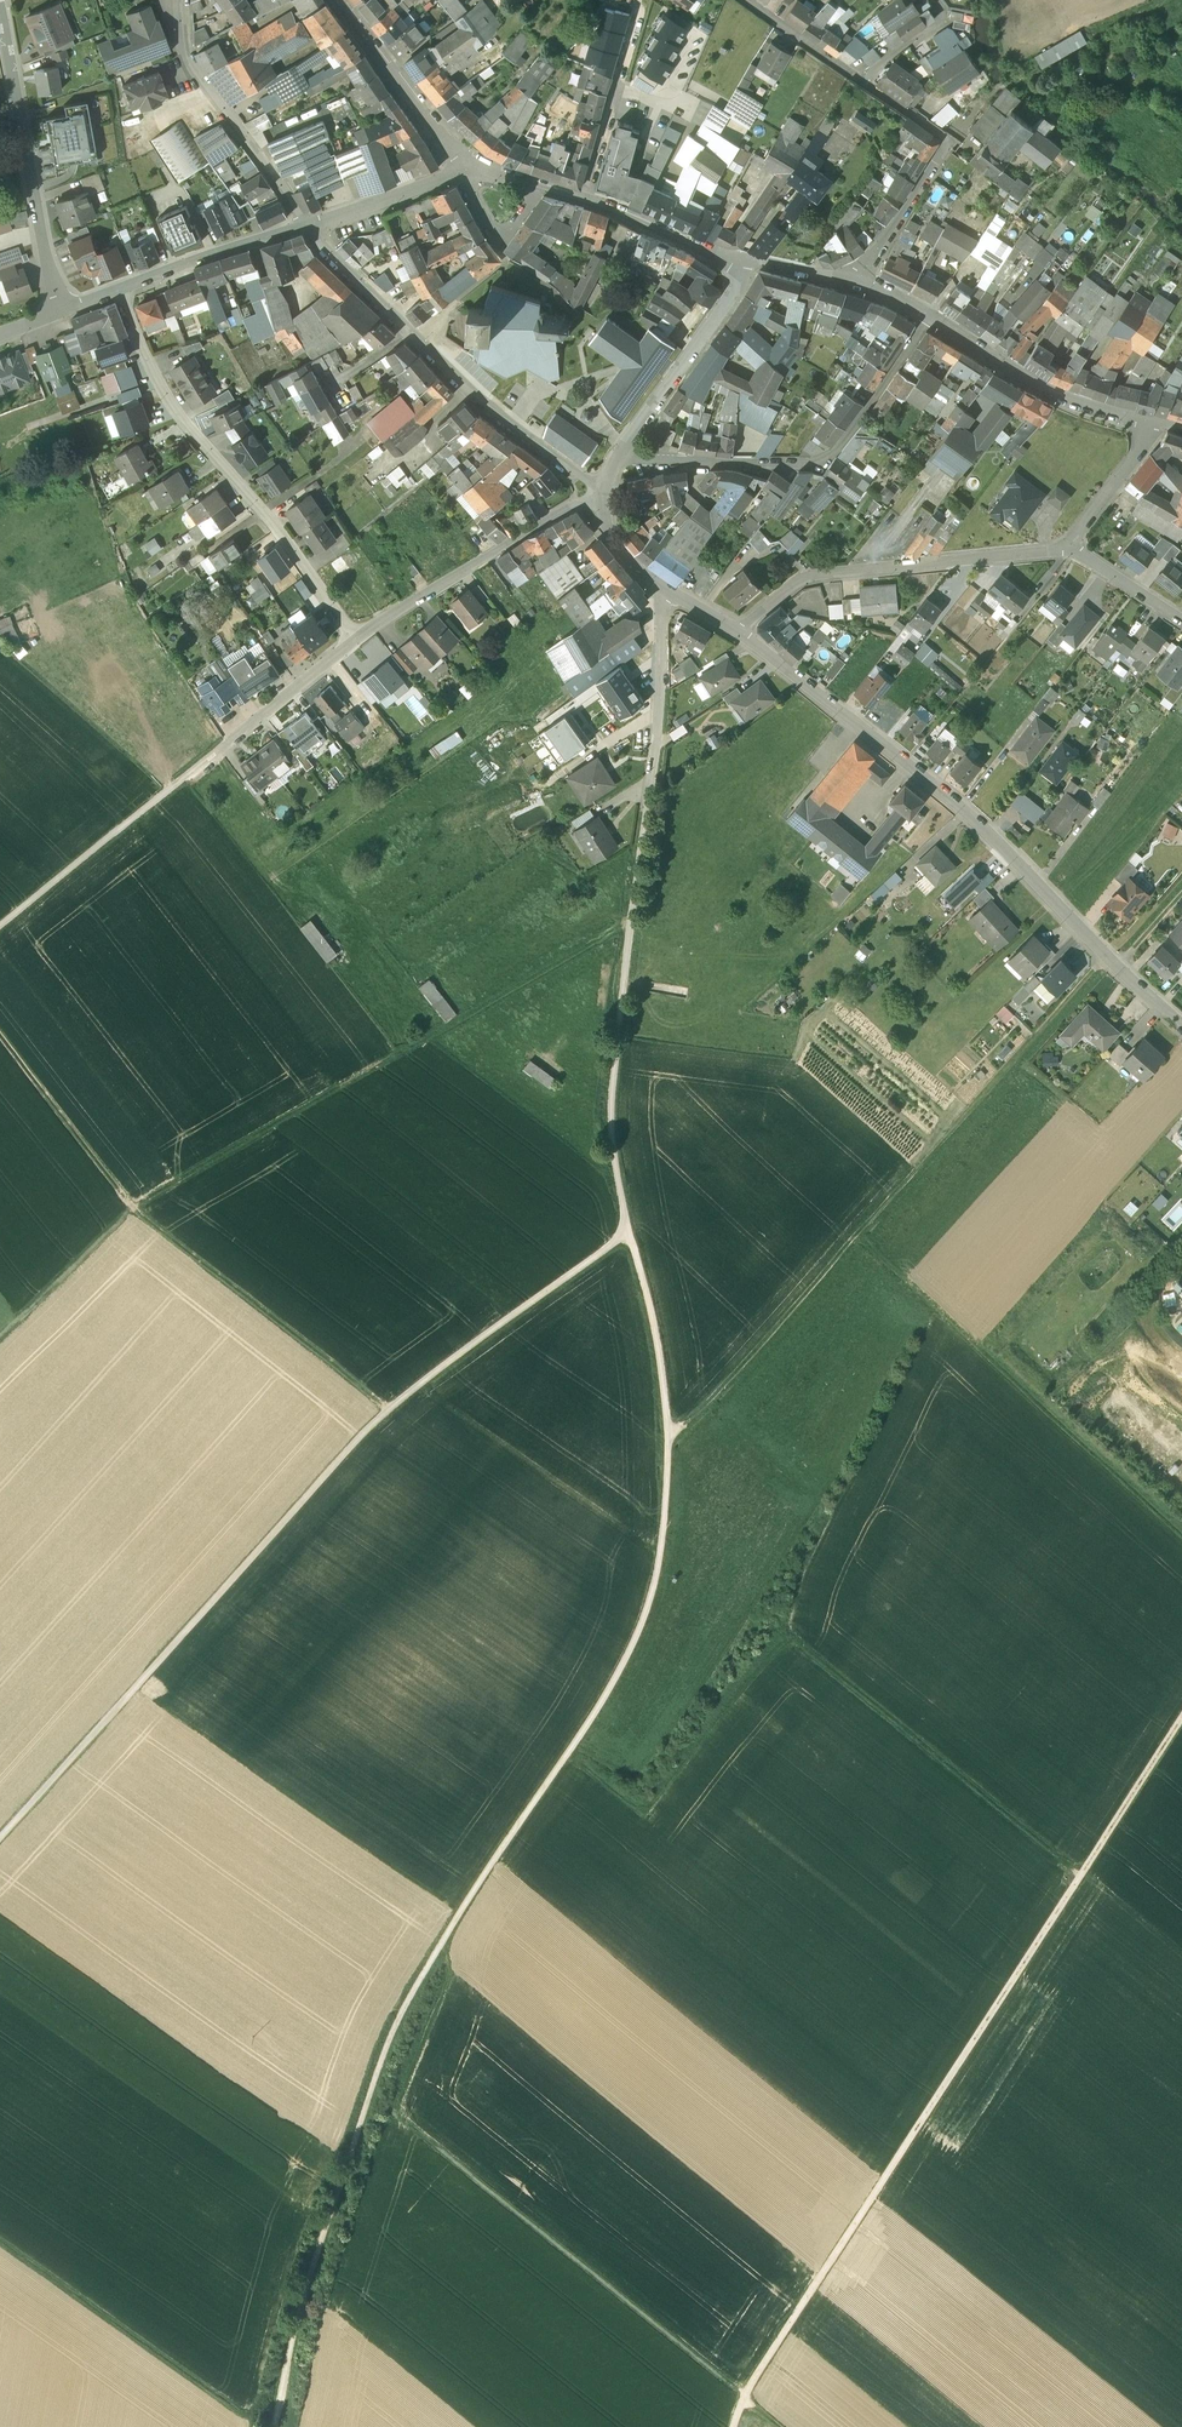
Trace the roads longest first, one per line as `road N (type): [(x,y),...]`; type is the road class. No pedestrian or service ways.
road 1 (track): [(640,855),(611,1133),(627,1233),(662,1366),(668,1441),(660,1561),(617,1676),(444,1941),(389,2055),(293,2339),(275,2426)]
road 2 (track): [(627,1233),(390,1408),(0,1839)]
road 3 (track): [(735,2426),(753,2382),(1181,1721)]
road 4 (track): [(631,924),(149,1195),(0,1340)]
road 5 (track): [(570,1753),(653,1819),(791,1640),(1080,1877)]
road 6 (track): [(781,2426),(411,2125),(410,2095),(451,1971),(444,1941)]
road 7 (track): [(1107,957),(668,1441)]
road 8 (residential): [(740,634),(939,784),(1181,1025)]
road 9 (track): [(0,1036),(133,1210),(390,1408)]
road 10 (track): [(858,1239),(1181,1535)]
road 11 (residential): [(354,642),(255,502),(166,395),(121,293)]
road 12 (residential): [(305,229),(455,378),(602,490)]
road 13 (residential): [(928,318),(837,453),(814,467),(636,461),(623,453)]
road 14 (residential): [(740,634),(797,583),(1047,552),(1067,541)]
road 15 (track): [(260,2426),(0,2245)]
road 16 (residential): [(64,313),(47,268),(0,5)]
road 17 (residential): [(354,642),(569,512),(599,508)]
road 18 (residential): [(854,285),(948,144),(863,83)]
road 19 (residential): [(664,589),(661,706),(640,855)]
road 20 (residential): [(180,0),(188,62),(264,160),(305,229)]
road 21 (residential): [(928,318),(1038,384),(1148,422)]
road 22 (residential): [(746,263),(623,453)]
road 23 (residential): [(642,0),(582,202)]
road 24 (residential): [(459,169),(336,0)]
road 25 (residential): [(305,229),(121,293)]
road 26 (residential): [(207,762),(354,642)]
road 27 (residential): [(746,263),(582,202)]
road 28 (residential): [(459,169),(305,229)]
road 29 (residential): [(540,190),(500,243),(459,169)]
road 30 (residential): [(1067,541),(1145,448),(1148,422)]
road 31 (residential): [(863,83),(744,0)]
road 32 (residential): [(1181,617),(1067,541)]
road 33 (residential): [(936,0),(945,22),(863,83)]

